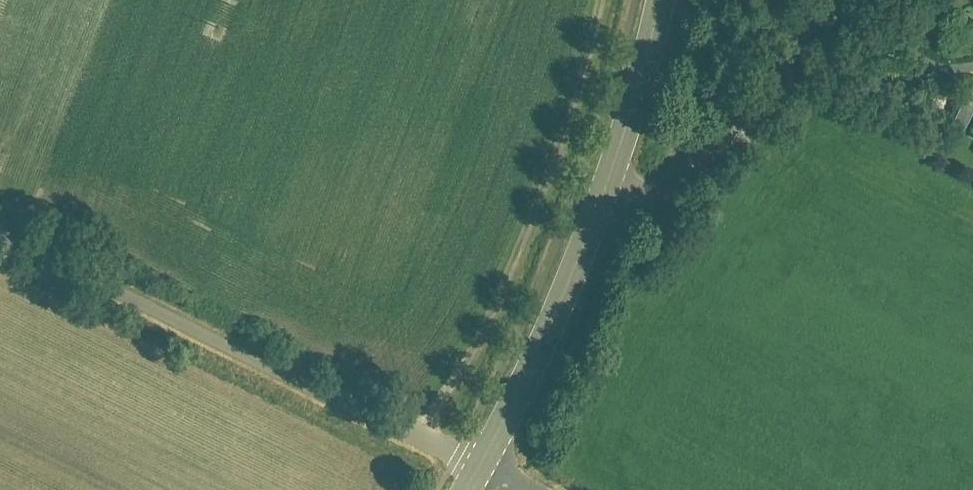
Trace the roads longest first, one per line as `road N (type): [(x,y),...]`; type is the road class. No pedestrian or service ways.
road 1 (residential): [(481,463),(0,222)]
road 2 (secondary): [(481,463),(605,195),(660,0)]

